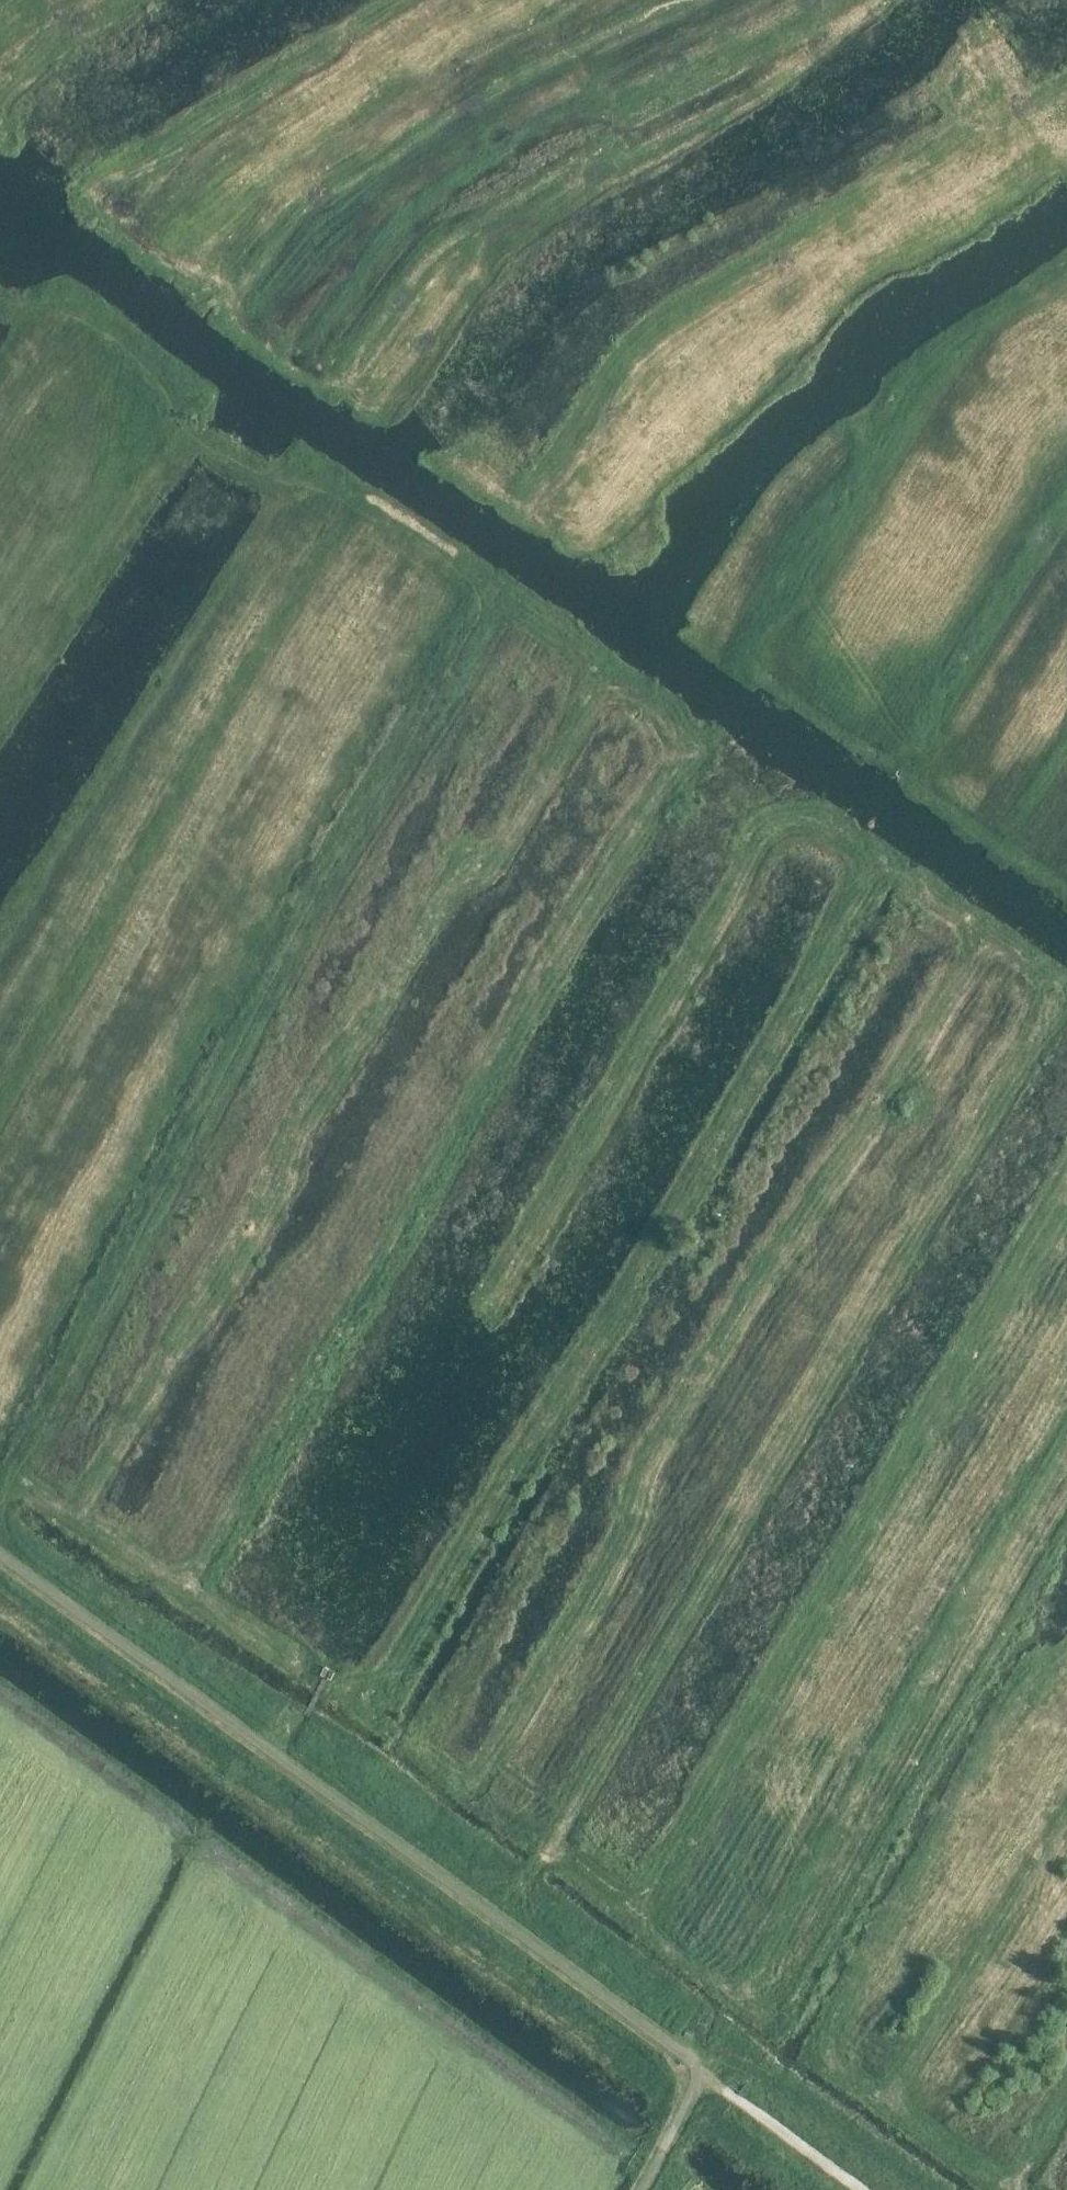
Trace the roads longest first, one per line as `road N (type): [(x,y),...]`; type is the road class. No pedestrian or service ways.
road 1 (track): [(695,2067),(723,2055),(746,2061),(922,2189)]
road 2 (track): [(695,2067),(864,2189)]

